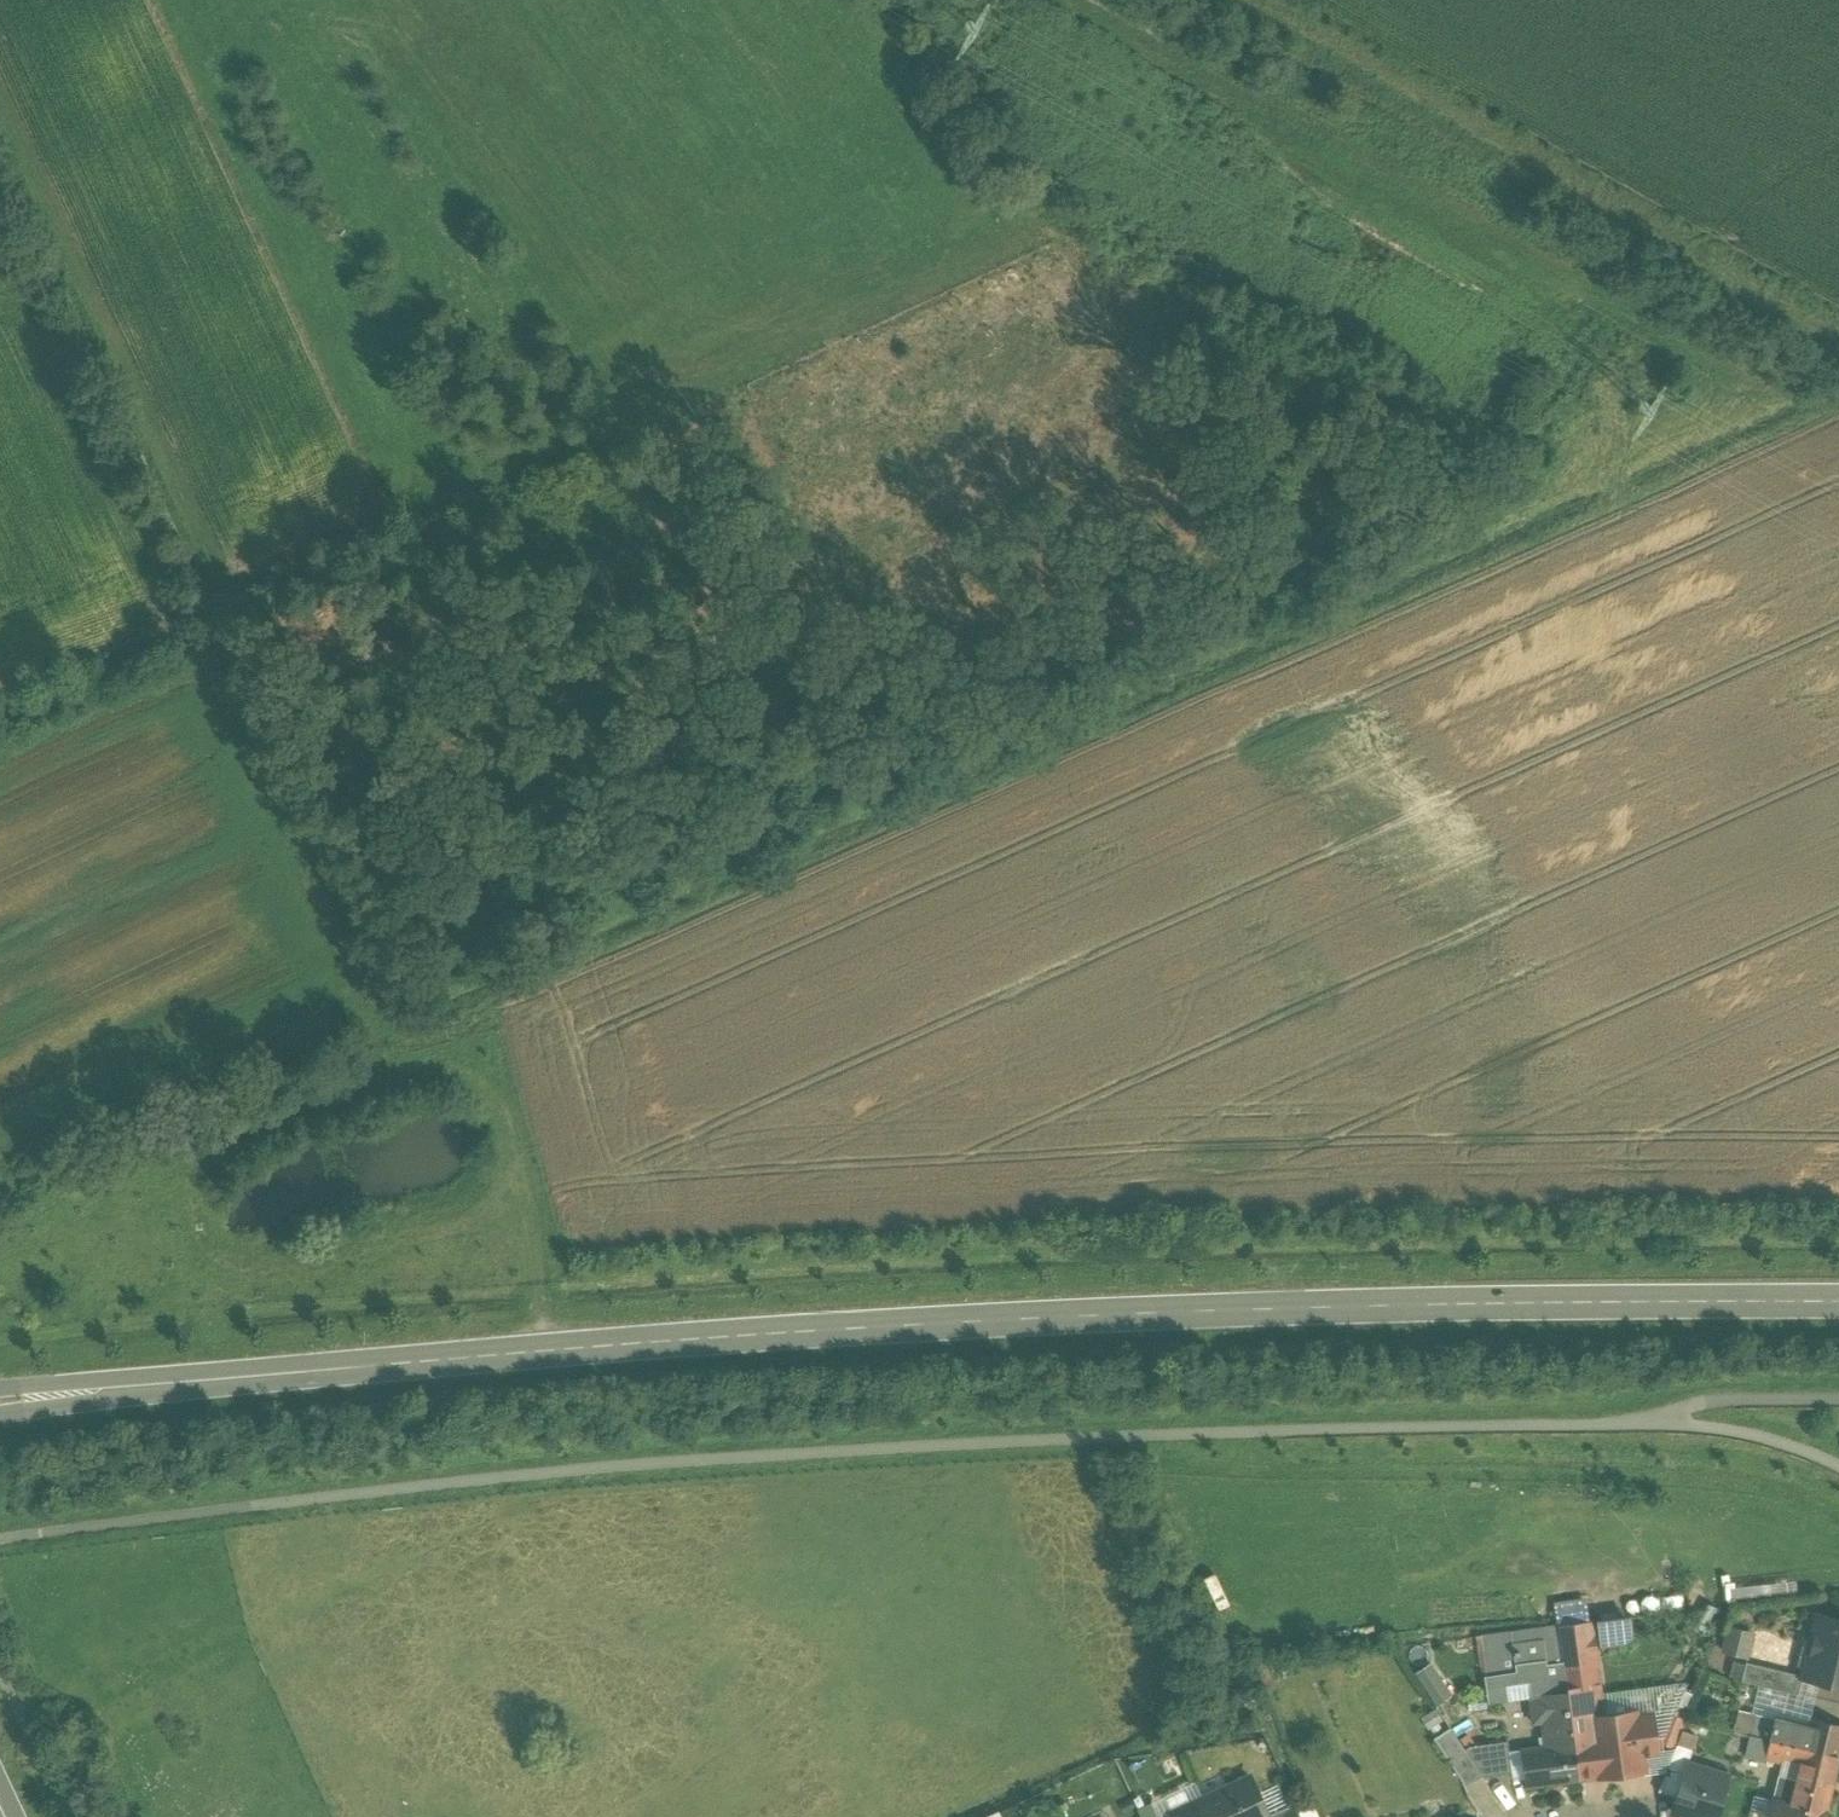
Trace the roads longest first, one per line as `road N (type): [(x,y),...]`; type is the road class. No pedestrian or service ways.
road 1 (secondary): [(0,1401),(777,1329),(1336,1307),(1838,1301)]

